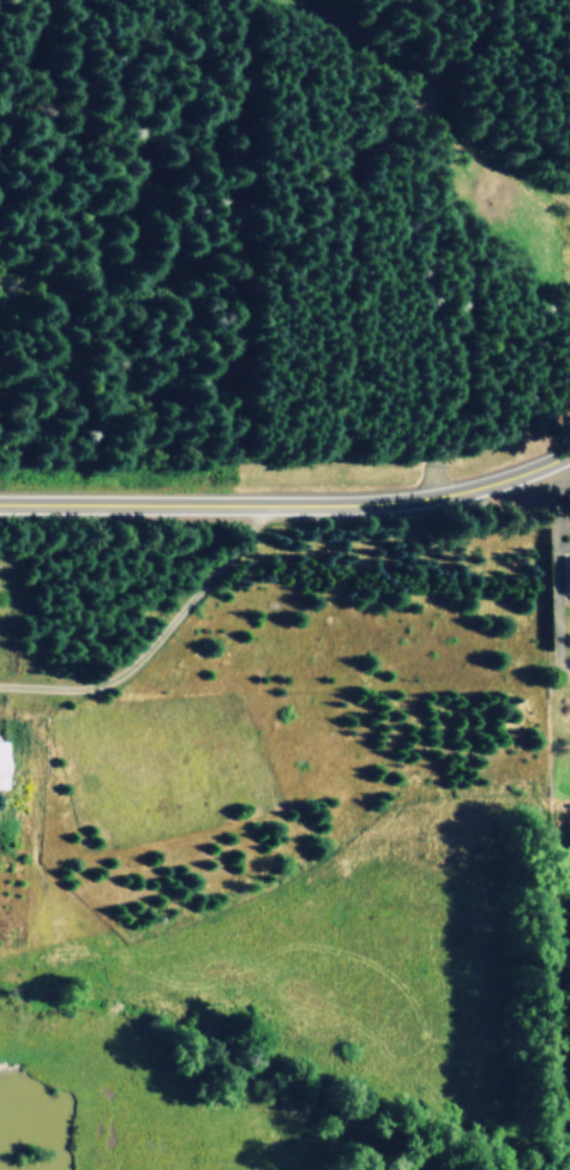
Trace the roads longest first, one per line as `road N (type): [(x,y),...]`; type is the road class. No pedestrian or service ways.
road 1 (tertiary): [(569,449),(496,479),(388,499),(0,502)]

